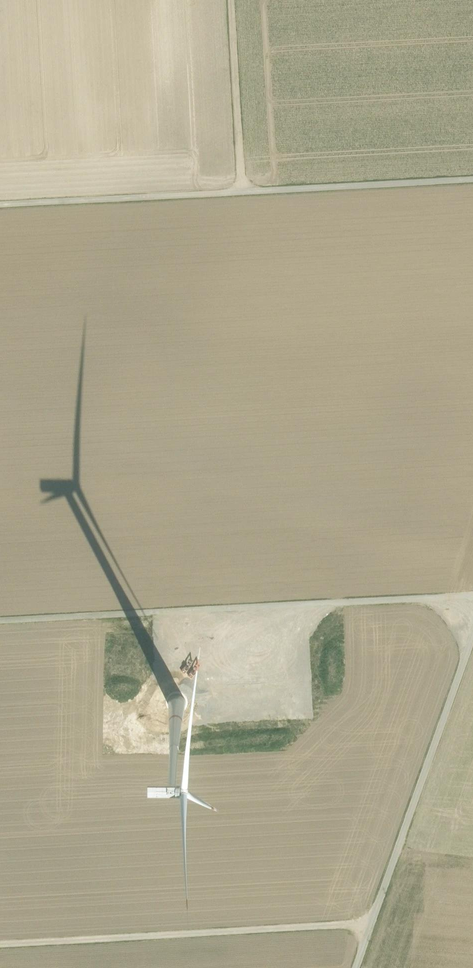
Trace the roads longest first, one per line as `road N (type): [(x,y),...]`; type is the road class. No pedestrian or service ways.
road 1 (unclassified): [(0,207),(472,181)]
road 2 (unclassified): [(0,625),(472,603)]
road 3 (track): [(0,945),(378,920)]
road 4 (unclassified): [(472,651),(360,967)]
road 5 (track): [(232,0),(242,192)]

